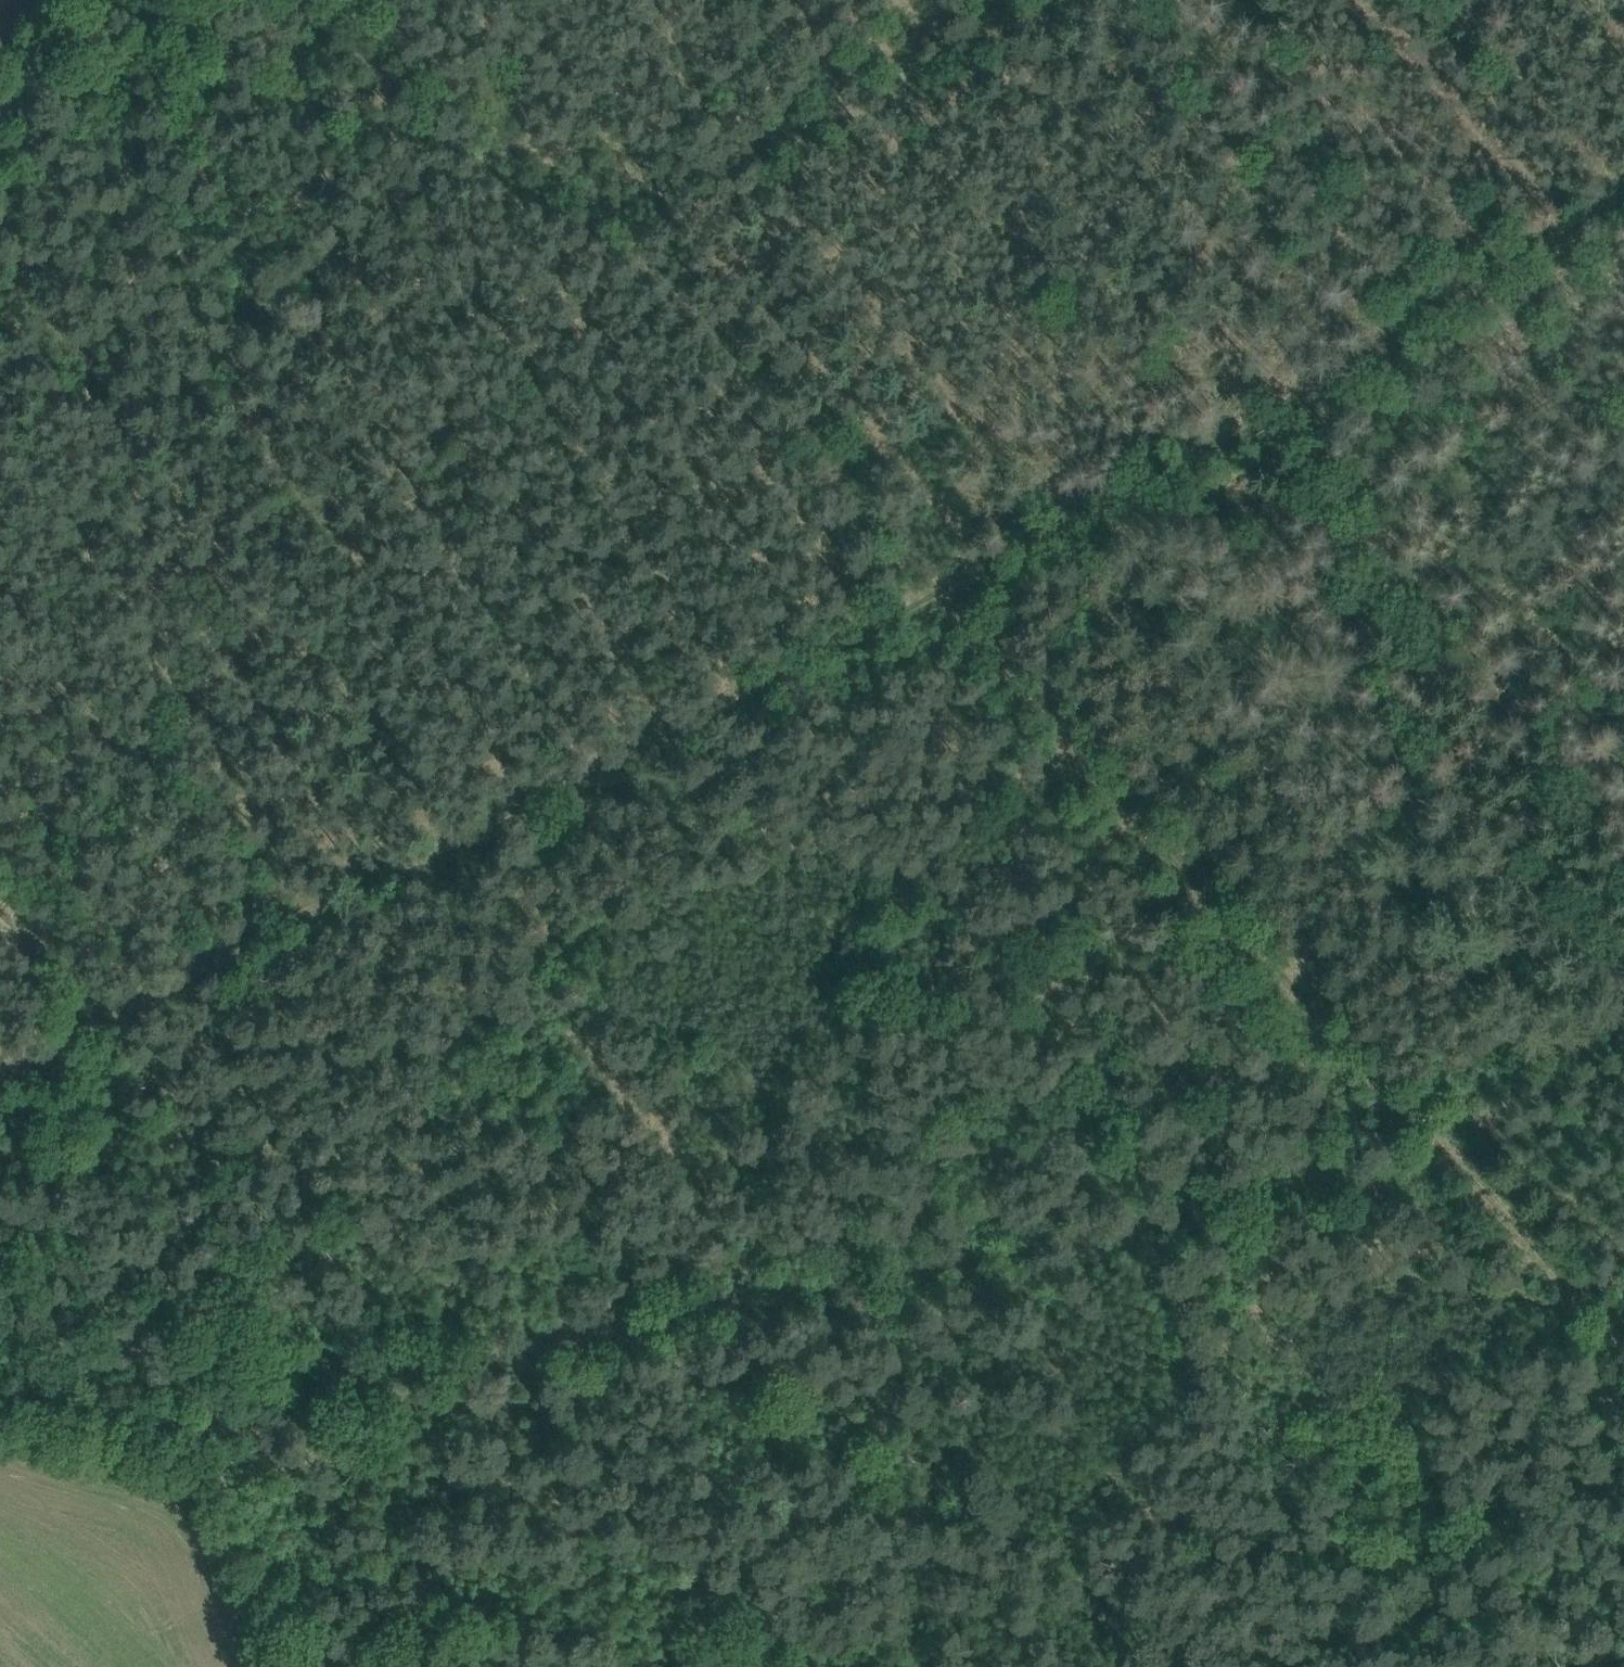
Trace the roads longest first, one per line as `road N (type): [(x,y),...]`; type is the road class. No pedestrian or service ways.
road 1 (track): [(0,1069),(947,589),(1271,415),(1623,193)]
road 2 (track): [(1593,1308),(947,589)]
road 3 (track): [(0,1392),(172,1404),(199,1427),(320,1666)]
road 4 (track): [(0,104),(73,84),(238,0)]

